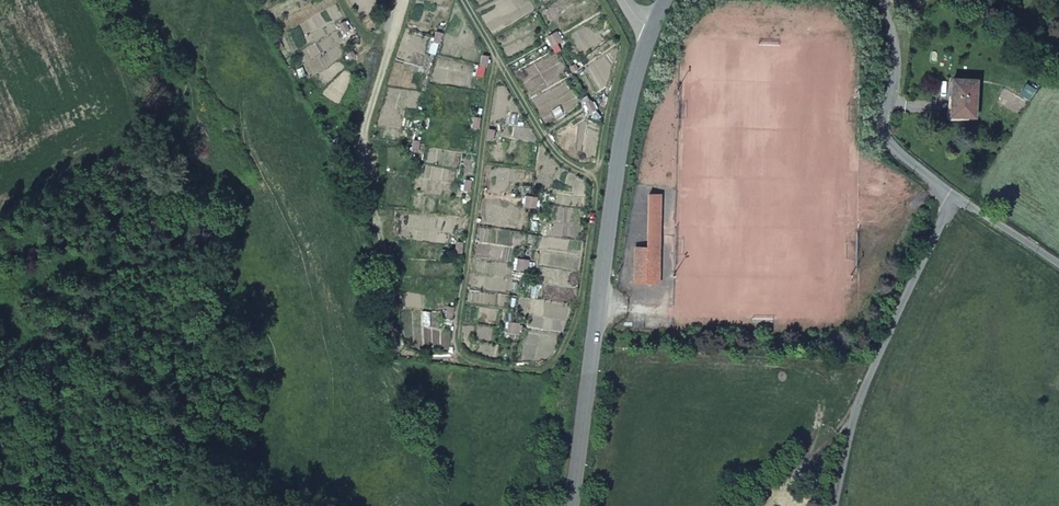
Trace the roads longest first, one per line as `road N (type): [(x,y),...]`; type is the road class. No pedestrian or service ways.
road 1 (secondary): [(570,505),(623,124),(653,29)]
road 2 (residential): [(954,196),(859,402),(834,505)]
road 3 (residential): [(882,0),(895,42),(883,125),(888,142),(954,196)]
road 4 (residential): [(954,196),(1058,266)]

